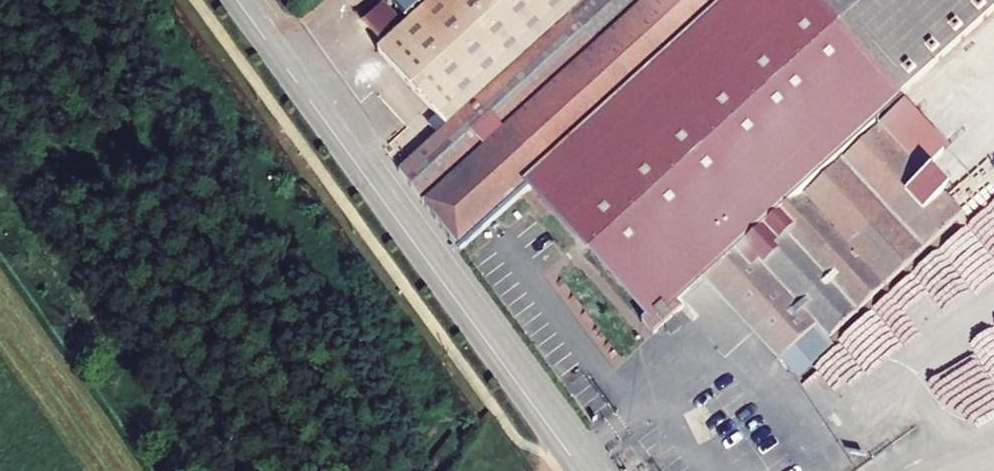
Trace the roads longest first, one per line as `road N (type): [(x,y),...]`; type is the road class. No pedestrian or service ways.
road 1 (tertiary): [(235,0),(581,470)]

